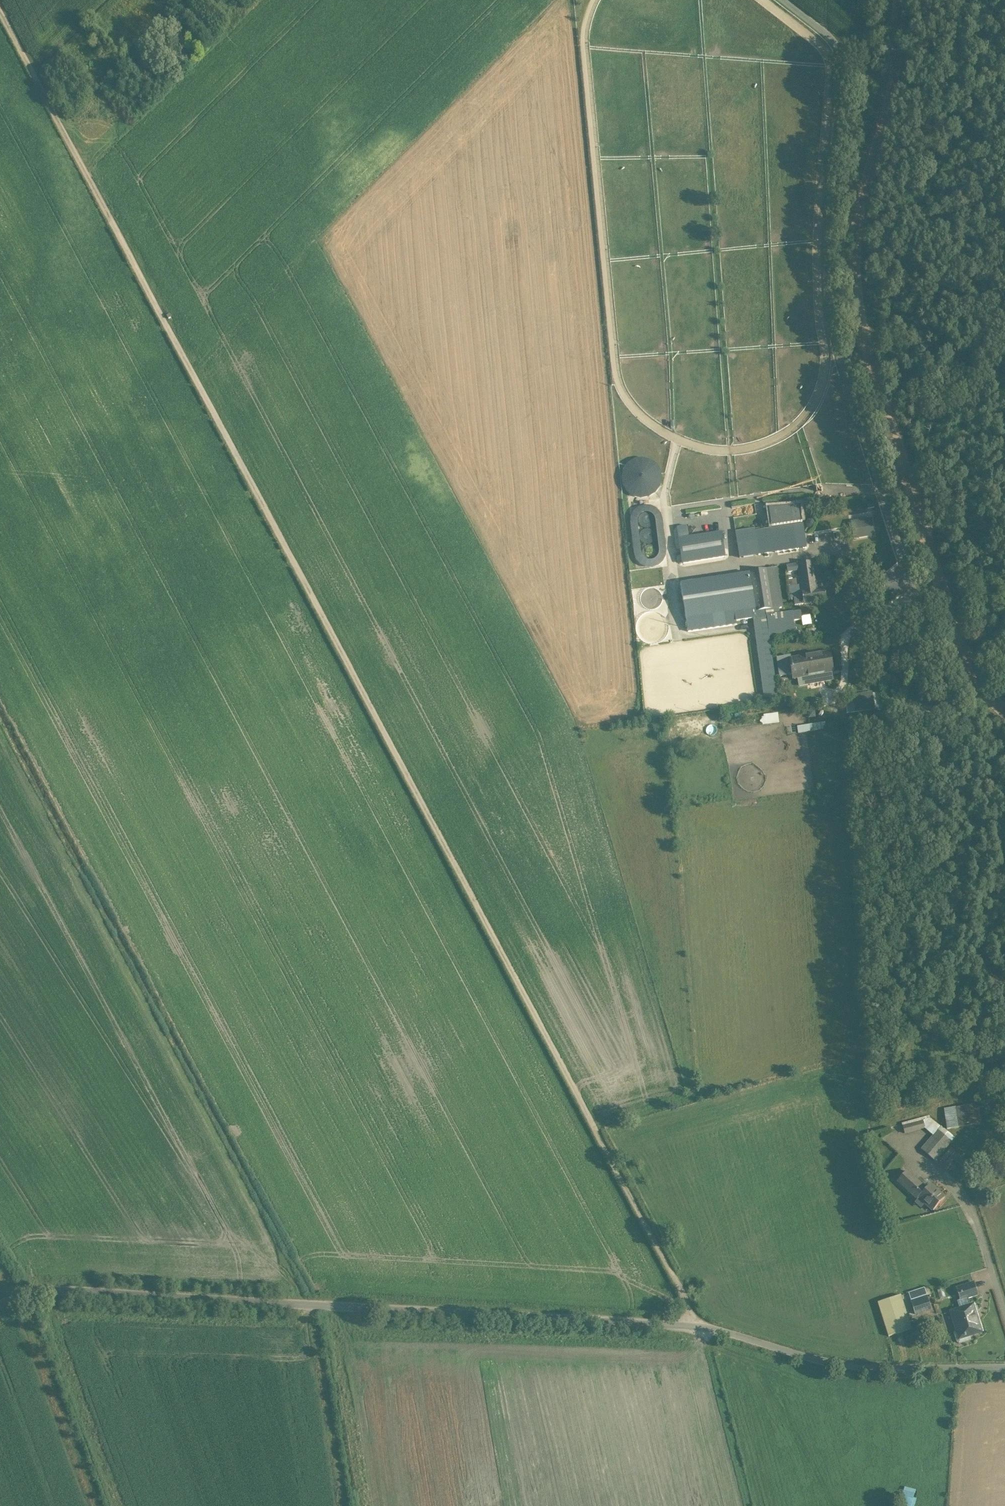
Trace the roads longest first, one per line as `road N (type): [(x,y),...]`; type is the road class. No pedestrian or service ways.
road 1 (track): [(702,1327),(0,8)]
road 2 (unclassified): [(0,1301),(81,1287),(702,1327),(849,1368),(1004,1370)]
road 3 (unclassified): [(775,0),(842,51),(824,286),(838,364),(954,726),(1004,757)]

